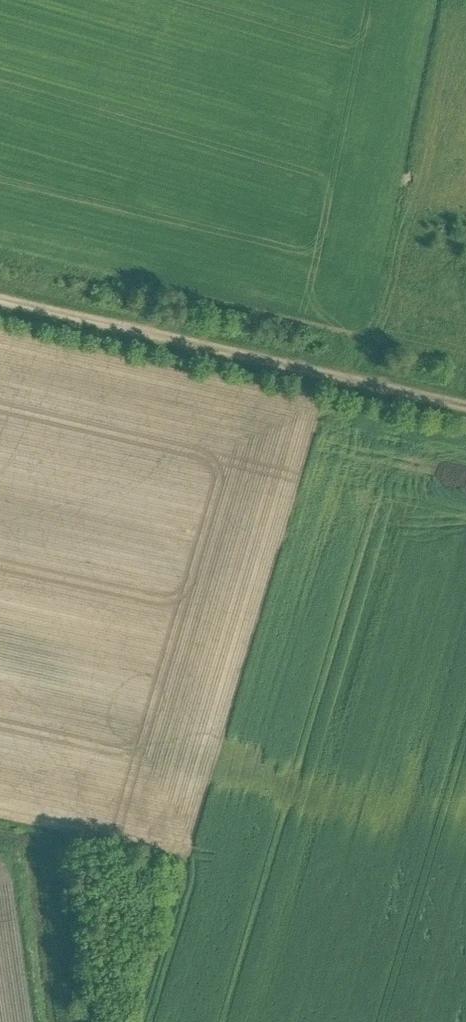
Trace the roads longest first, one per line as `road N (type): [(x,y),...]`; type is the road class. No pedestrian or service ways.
road 1 (residential): [(0,297),(465,404)]

